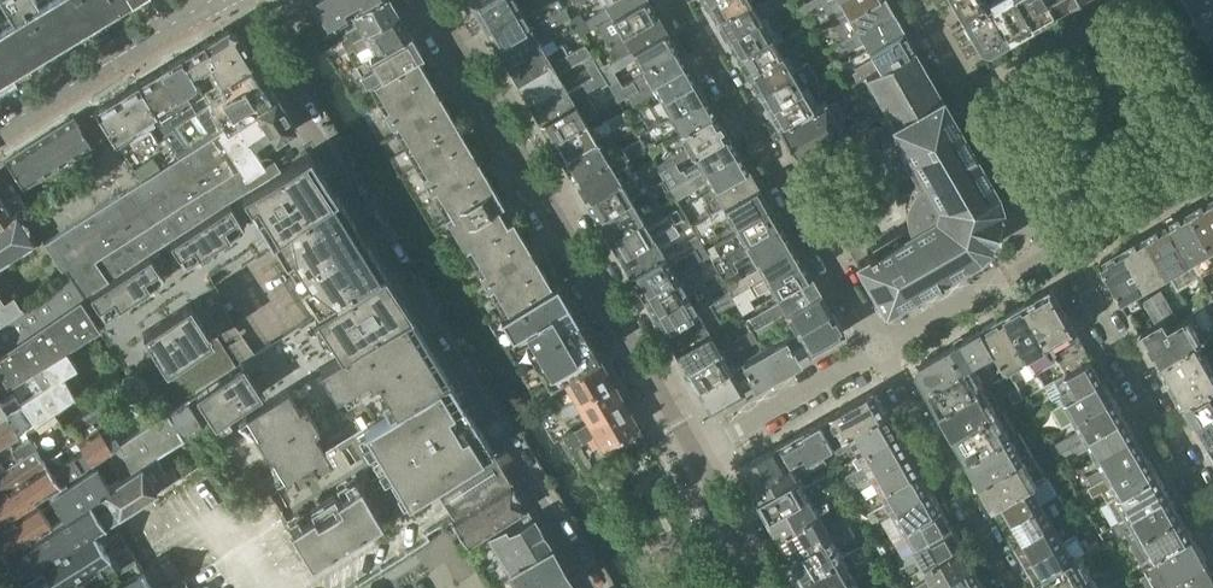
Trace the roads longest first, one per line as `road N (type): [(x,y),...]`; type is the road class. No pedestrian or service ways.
road 1 (residential): [(236,0),(596,587)]
road 2 (residential): [(921,0),(1212,508)]
road 3 (residential): [(427,0),(696,457)]
road 4 (unclassified): [(879,346),(679,0)]
road 5 (unclassified): [(1016,587),(879,346)]
road 6 (tertiary): [(0,130),(216,0)]
road 7 (residential): [(696,457),(879,346)]
road 8 (residential): [(696,457),(771,587)]
road 9 (residential): [(879,346),(1009,273)]

